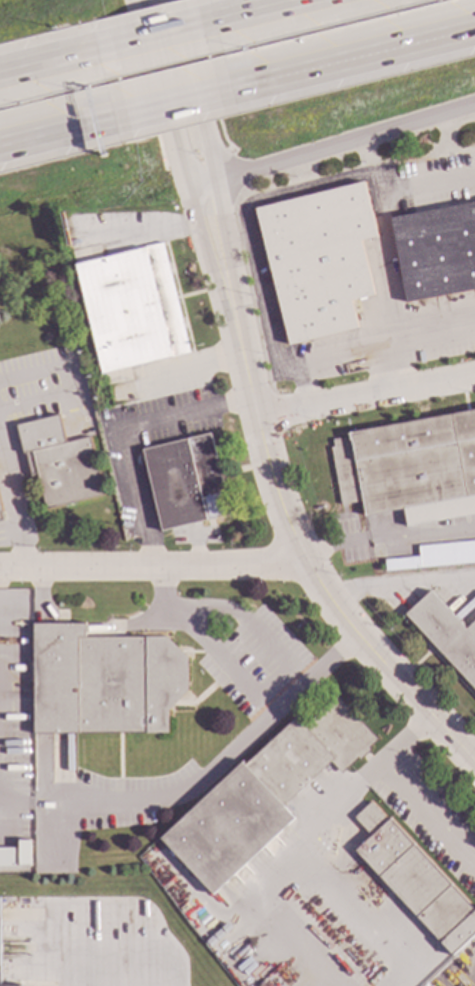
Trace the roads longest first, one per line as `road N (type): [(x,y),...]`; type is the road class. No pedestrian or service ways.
road 1 (tertiary): [(139,0),(258,419)]
road 2 (tertiary): [(258,419),(169,0)]
road 3 (tertiary): [(258,419),(301,557),(474,768)]
road 4 (residential): [(301,557),(277,565),(0,567)]
road 5 (residential): [(474,104),(190,189)]
road 6 (motorway): [(236,89),(474,29)]
road 7 (residential): [(474,376),(258,419)]
road 8 (motorway): [(0,148),(121,118)]

